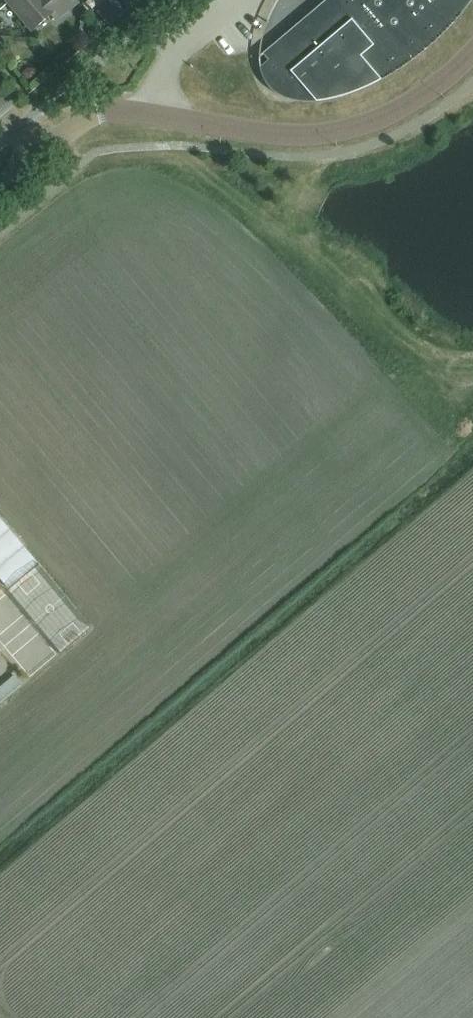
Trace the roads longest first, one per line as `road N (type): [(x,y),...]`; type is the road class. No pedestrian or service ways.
road 1 (unclassified): [(41,153),(75,124),(110,111),(275,135),(352,128),(423,98),(472,55)]

